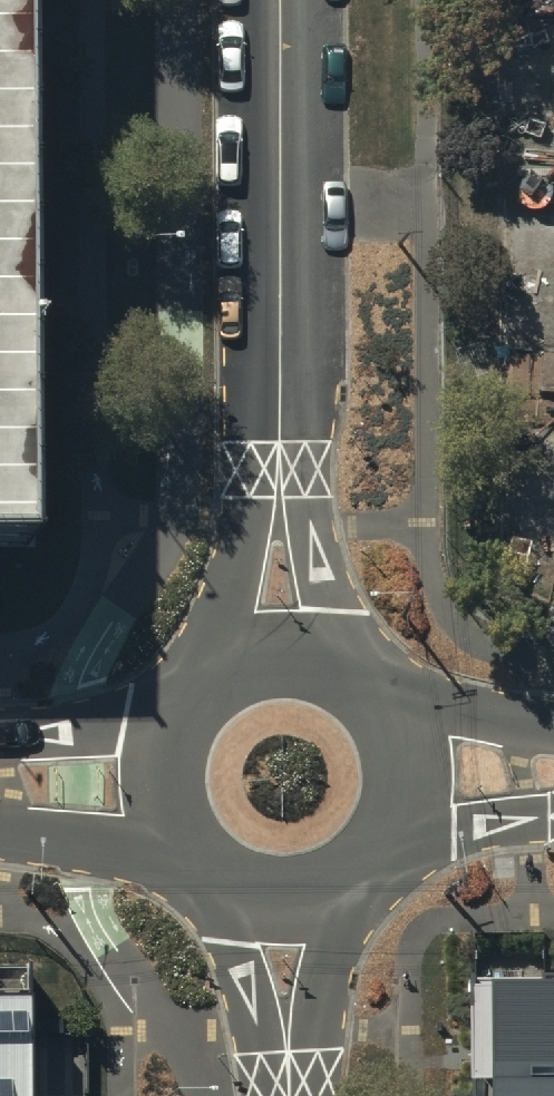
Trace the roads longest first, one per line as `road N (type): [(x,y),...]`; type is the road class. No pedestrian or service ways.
road 1 (residential): [(280,0),(282,353)]
road 2 (residential): [(282,353),(335,610),(365,669)]
road 3 (residential): [(207,667),(239,567),(252,469),(282,353)]
road 4 (residential): [(366,889),(331,975),(316,1095)]
road 5 (residential): [(270,1095),(236,943),(211,893)]
road 6 (tertiary): [(0,737),(76,730),(173,705)]
road 7 (tertiary): [(172,856),(0,832)]
road 8 (tertiary): [(207,667),(277,644),(317,648),(365,669)]
road 9 (tertiary): [(366,889),(292,913),(252,910),(211,893)]
road 10 (tertiary): [(172,856),(152,777),(173,705)]
road 11 (tertiary): [(400,705),(553,725)]
road 12 (tertiary): [(553,819),(411,839)]
road 13 (tertiary): [(400,705),(418,746),(423,785),(411,839)]

